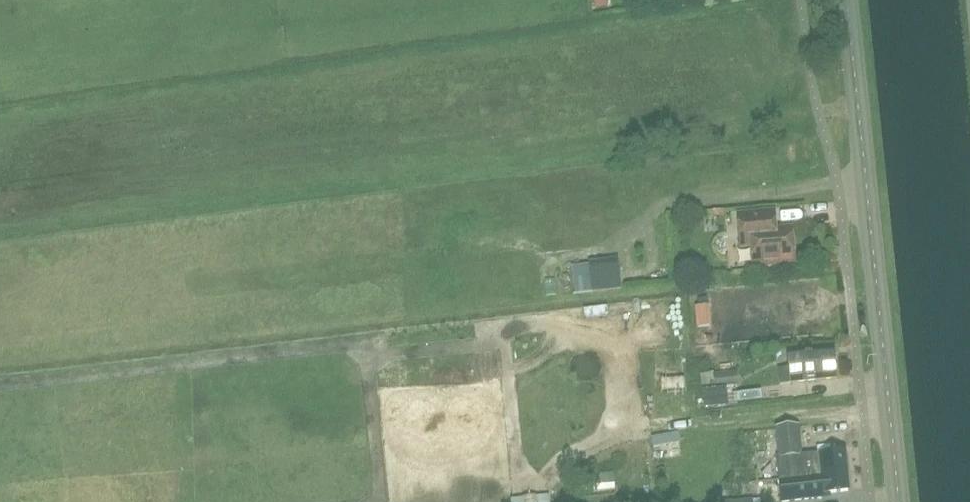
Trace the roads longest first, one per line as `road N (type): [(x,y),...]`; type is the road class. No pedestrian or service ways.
road 1 (tertiary): [(899,501),(847,0)]

